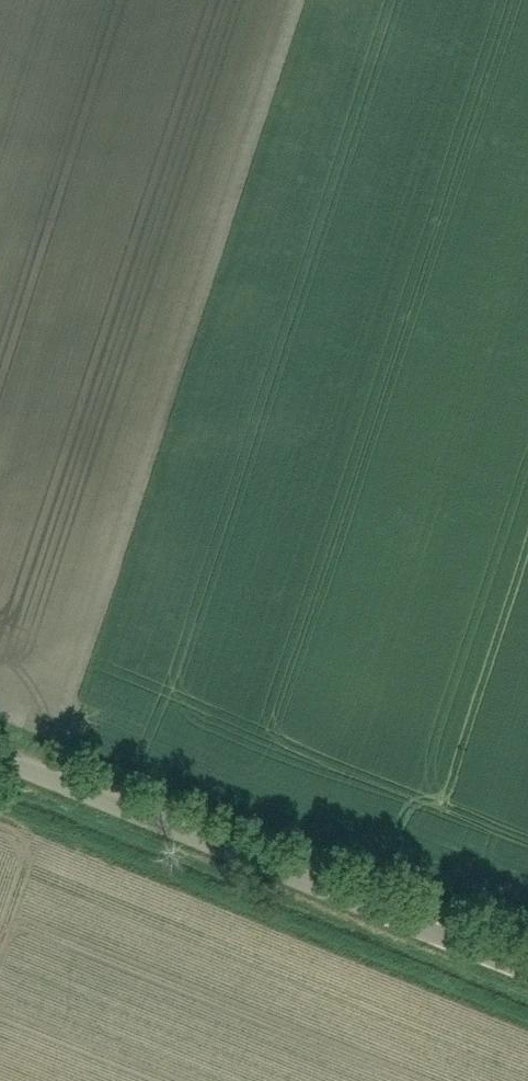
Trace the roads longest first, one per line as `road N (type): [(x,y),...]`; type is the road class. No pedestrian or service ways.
road 1 (unclassified): [(0,766),(527,973)]

